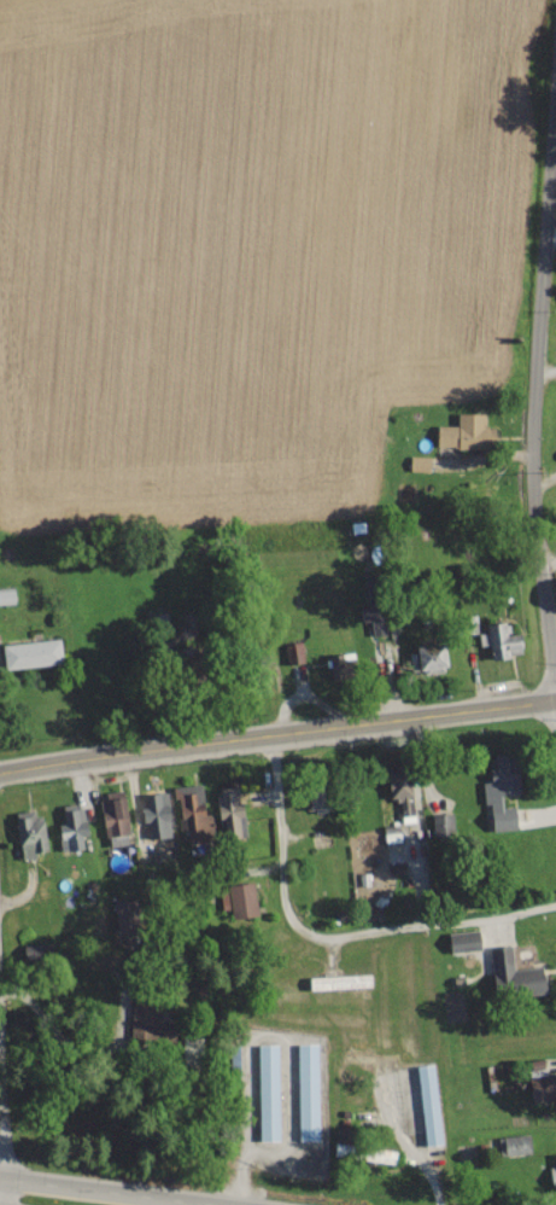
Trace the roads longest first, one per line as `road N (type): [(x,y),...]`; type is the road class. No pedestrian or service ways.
road 1 (secondary): [(0,774),(268,732),(555,701)]
road 2 (residential): [(555,684),(539,566),(538,390),(555,129)]
road 3 (residential): [(268,732),(288,916),(300,933),(555,906)]
road 4 (residential): [(417,715),(426,784),(440,802),(479,814),(555,806)]
road 5 (primary): [(193,1204),(0,1182)]
road 6 (residential): [(437,1204),(432,1175),(398,1134),(391,1067)]

